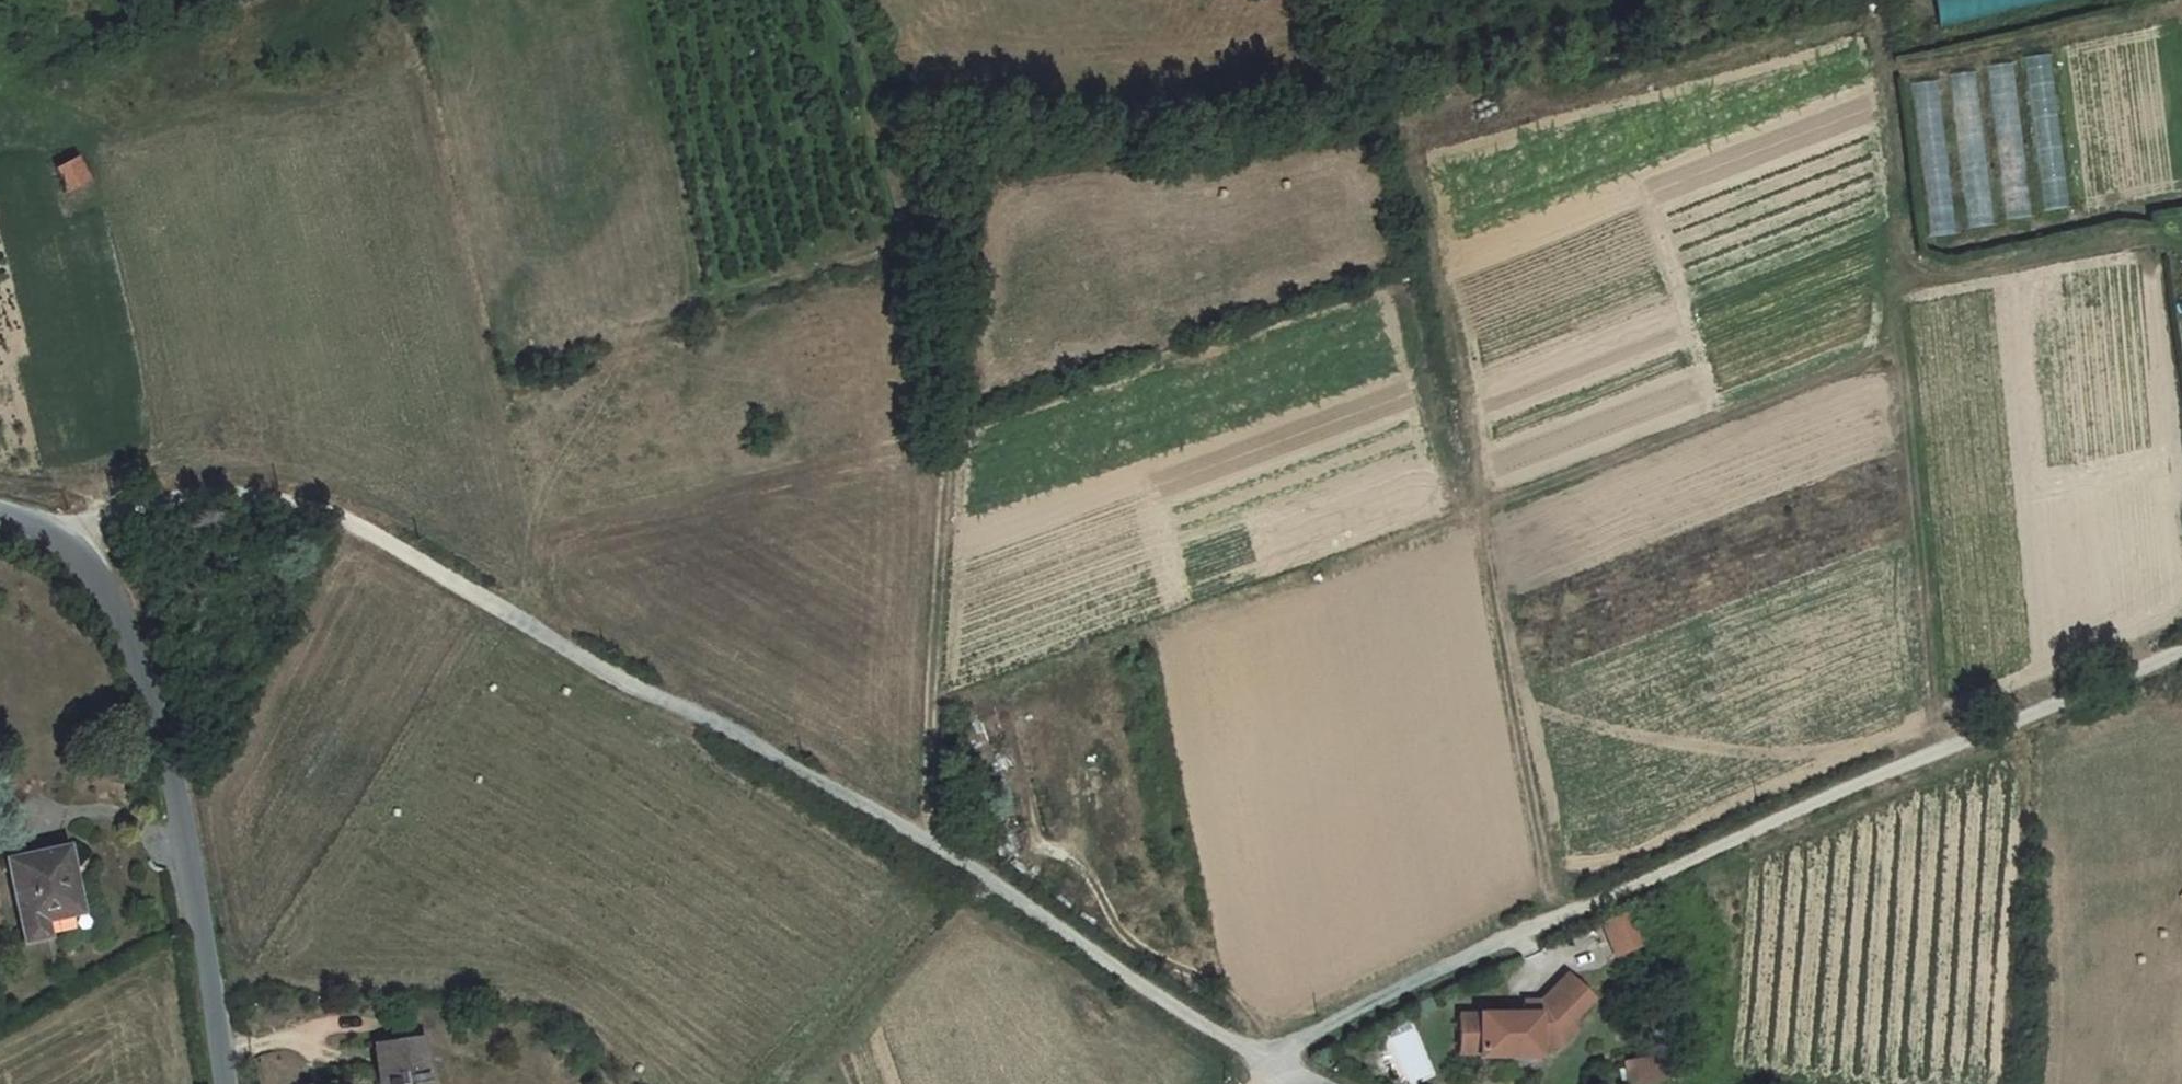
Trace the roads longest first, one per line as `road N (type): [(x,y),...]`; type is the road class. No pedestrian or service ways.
road 1 (track): [(1265,1057),(1189,1016),(948,850),(582,659),(380,536),(249,490),(147,509),(87,558)]
road 2 (track): [(1265,1057),(1491,944),(2181,649)]
road 3 (unclassified): [(214,1083),(172,801),(127,654),(87,558),(0,520)]

